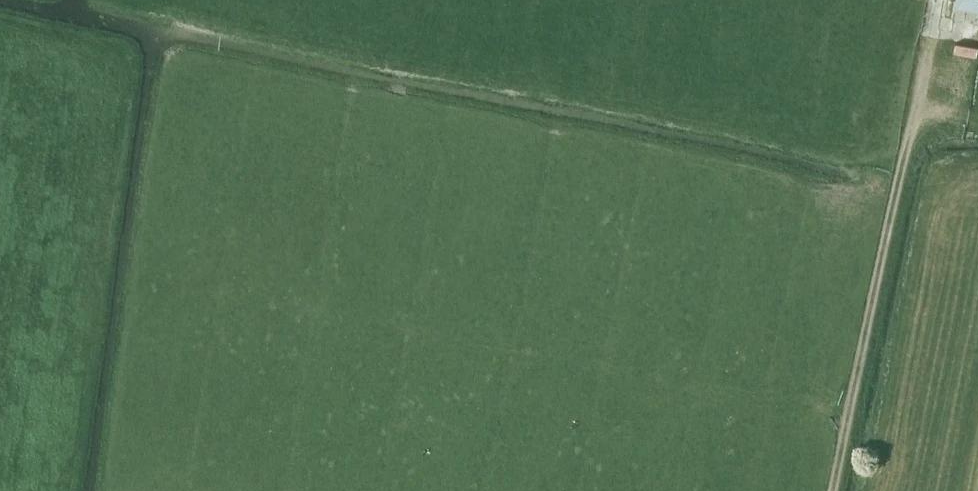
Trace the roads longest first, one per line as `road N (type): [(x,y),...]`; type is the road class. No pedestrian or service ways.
road 1 (track): [(939,3),(832,490)]

